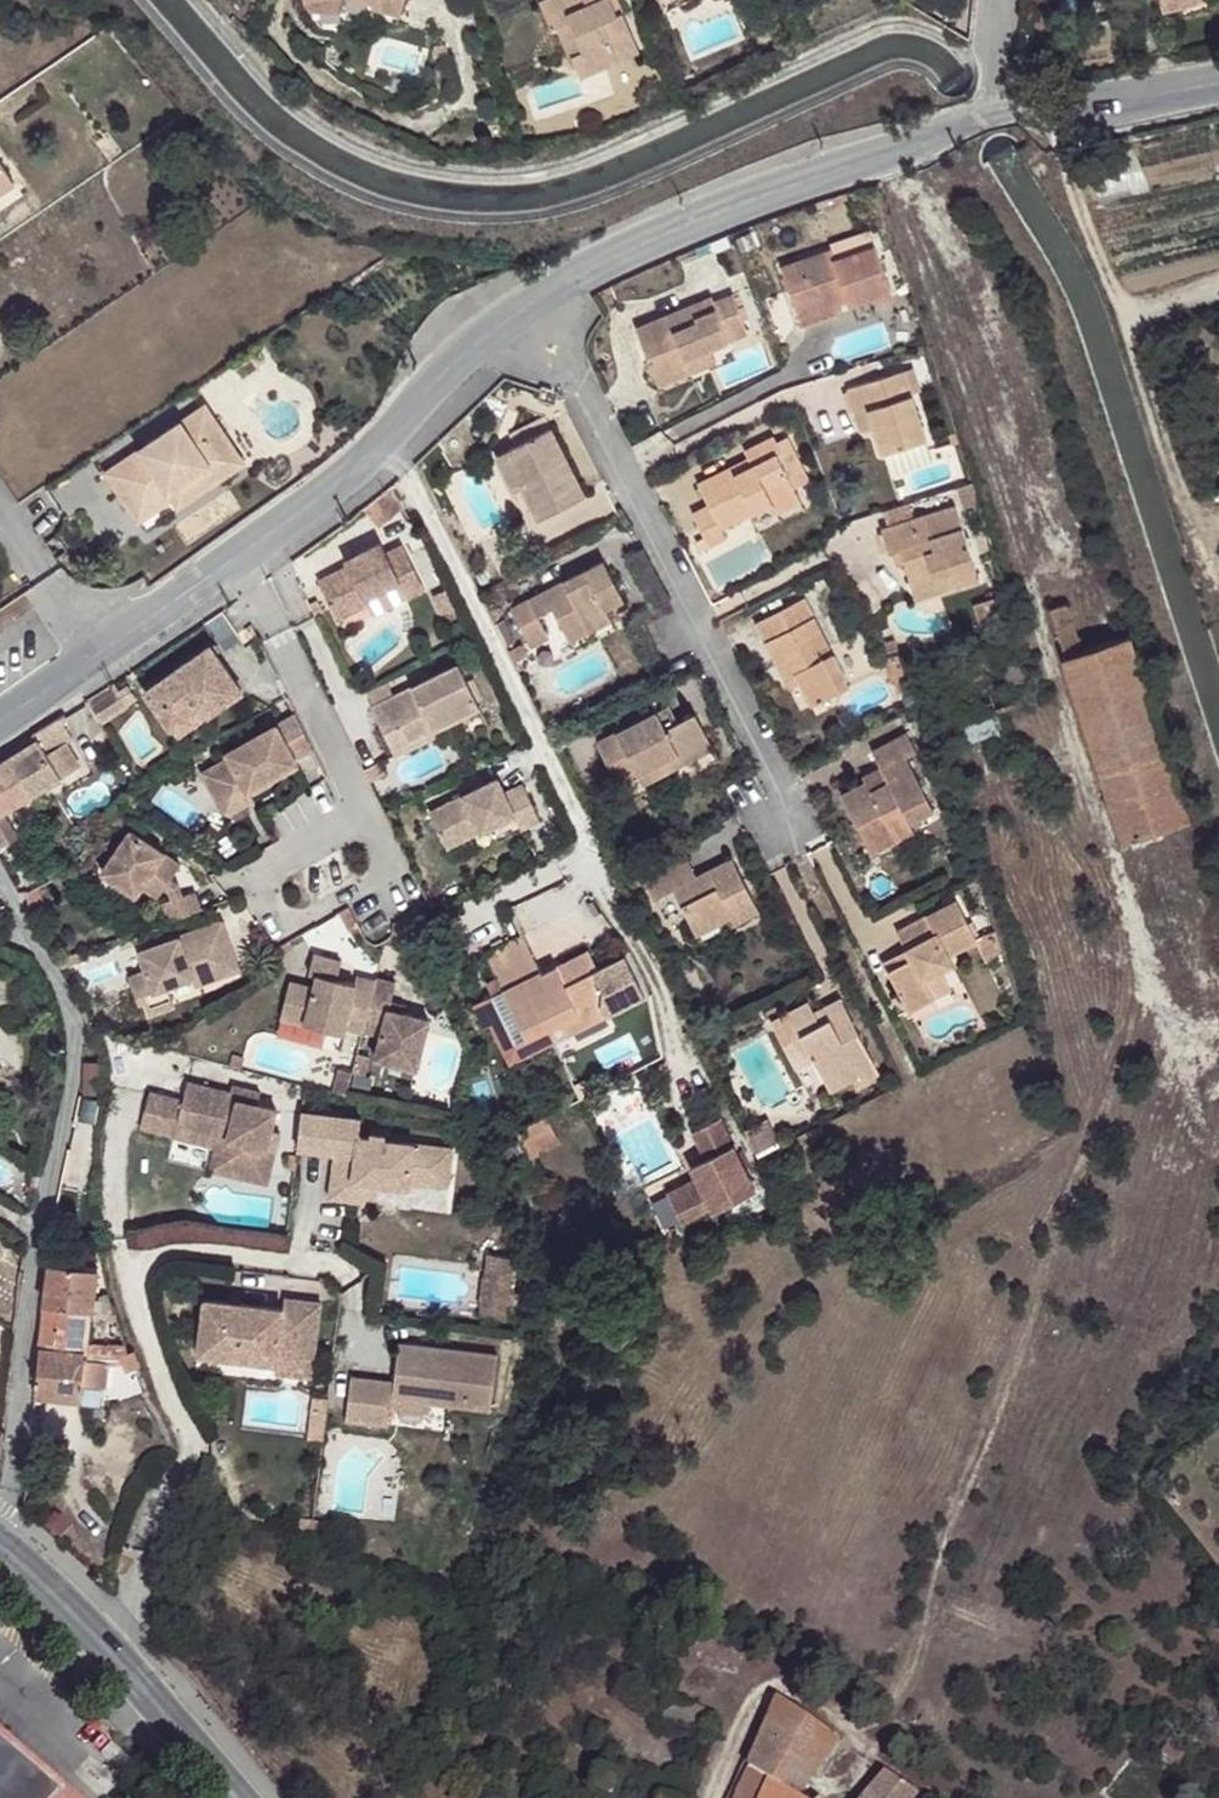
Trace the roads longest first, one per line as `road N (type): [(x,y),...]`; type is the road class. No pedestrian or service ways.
road 1 (track): [(884,152),(1039,614),(1112,851),(1143,987),(943,1543),(899,1698),(879,1704),(791,1684),(770,1688),(742,1720),(713,1797)]
road 2 (unclassified): [(0,877),(78,1026),(35,1244),(0,1525)]
road 3 (residential): [(788,830),(778,768),(702,610),(535,305)]
road 4 (residential): [(535,305),(681,226),(996,111)]
road 5 (residential): [(251,553),(341,488),(440,379),(535,305)]
road 6 (unclassified): [(251,553),(392,877)]
road 7 (tertiary): [(233,1797),(120,1662),(0,1554)]
road 8 (residential): [(0,725),(251,553)]
road 9 (residential): [(996,111),(1107,109),(1218,87)]

